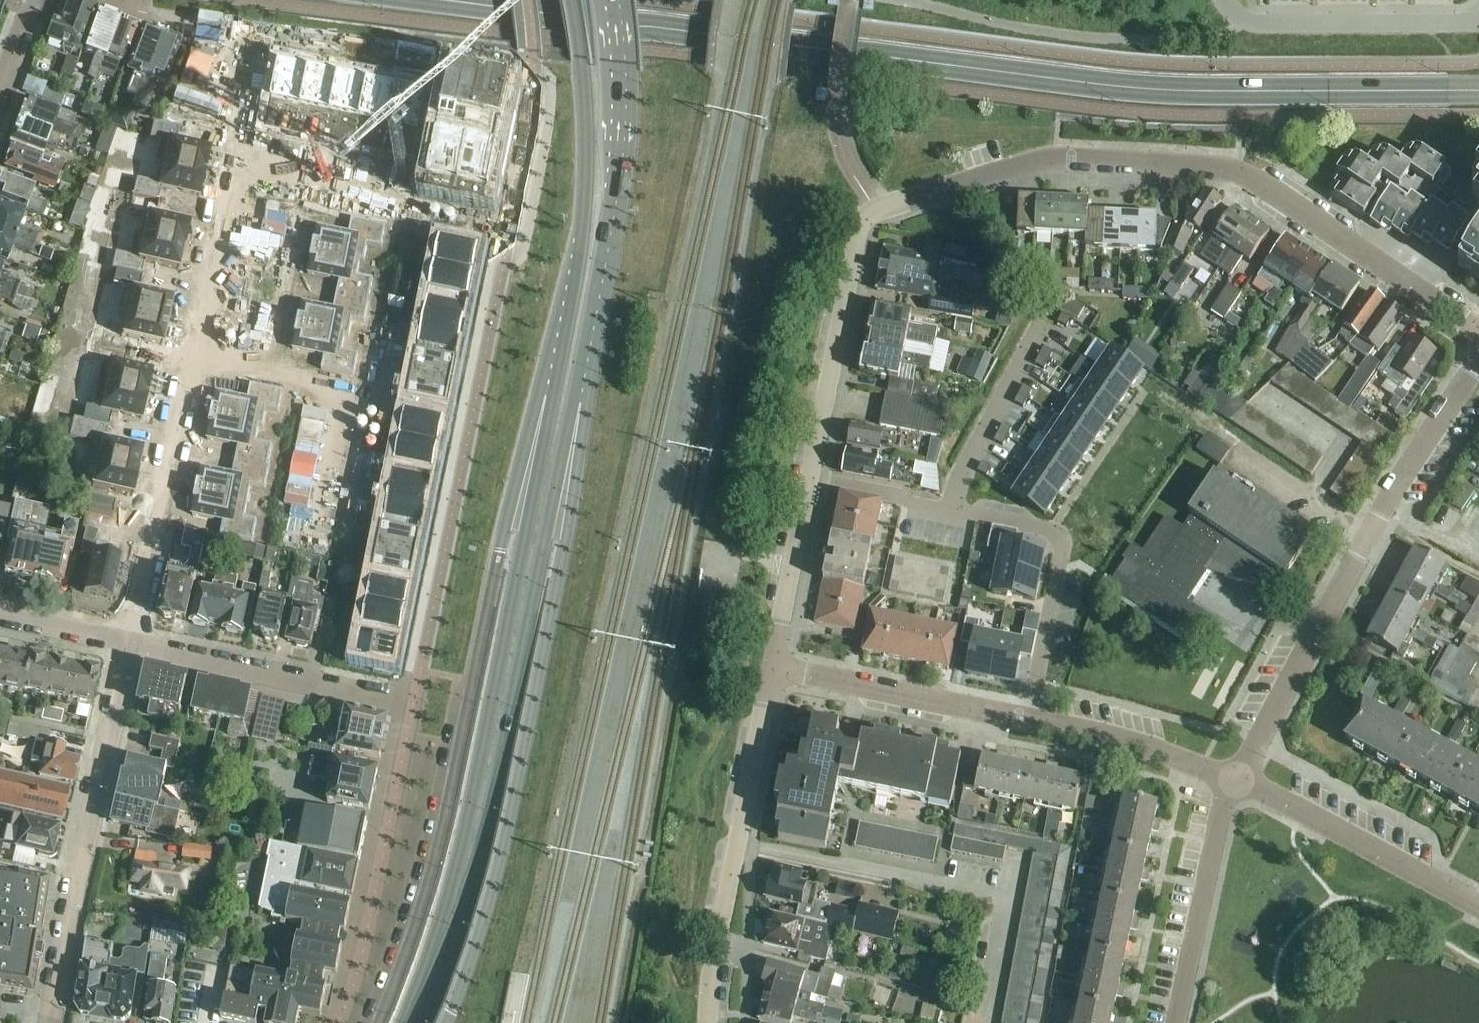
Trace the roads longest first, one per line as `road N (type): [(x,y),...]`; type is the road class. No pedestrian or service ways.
road 1 (secondary): [(435,0),(1182,94),(1478,92)]
road 2 (unclassified): [(1478,332),(1249,177),(1202,167),(1045,161),(888,207),(863,222),(810,479)]
road 3 (primary): [(555,382),(532,412),(430,880),(379,1022)]
road 4 (primary): [(446,1022),(515,790),(577,478),(581,391)]
road 5 (residential): [(256,73),(130,643)]
road 6 (residential): [(1478,361),(1235,777)]
road 7 (primary): [(555,382),(490,712),(483,790)]
road 8 (primary): [(483,790),(511,716),(581,391)]
road 9 (primary): [(581,391),(624,161),(617,0)]
road 10 (residential): [(130,643),(50,1022)]
road 11 (primary): [(570,0),(583,80),(585,195),(555,382)]
road 12 (unclassified): [(773,667),(707,1022)]
road 13 (residential): [(1029,721),(1058,536),(952,512)]
road 14 (residential): [(414,708),(130,643)]
road 15 (residential): [(1478,911),(1235,777)]
road 16 (residential): [(1478,24),(1267,25),(1246,22),(1226,0)]
road 17 (residential): [(1029,721),(773,667)]
road 18 (residential): [(1235,777),(1174,1022)]
road 19 (primary): [(483,790),(447,929),(413,1022)]
road 20 (residential): [(1235,777),(1029,721)]
road 21 (residential): [(952,512),(962,474),(1043,324)]
road 22 (unclassified): [(810,479),(773,667)]
road 23 (residential): [(810,479),(952,512)]
road 24 (residential): [(130,643),(0,615)]
road 25 (residential): [(414,708),(389,827)]

